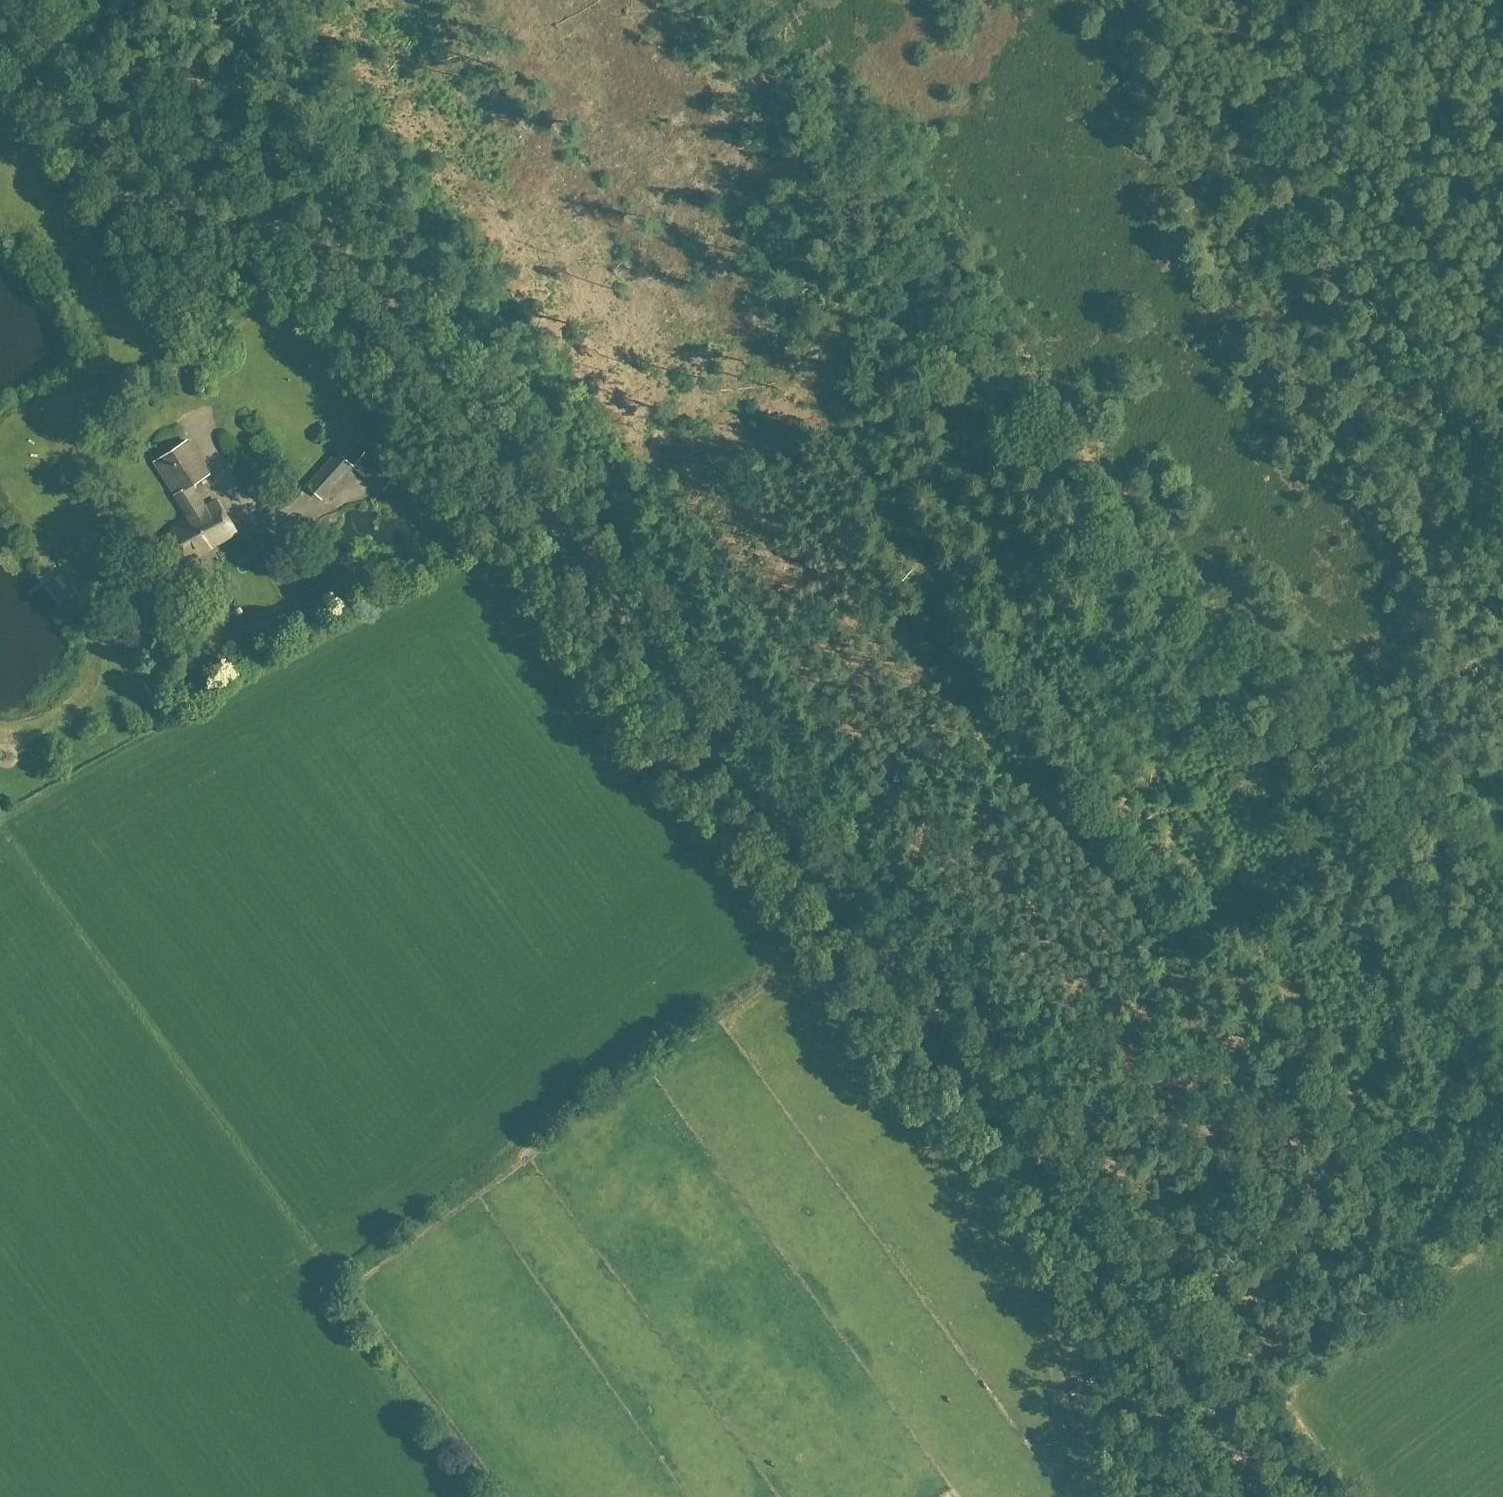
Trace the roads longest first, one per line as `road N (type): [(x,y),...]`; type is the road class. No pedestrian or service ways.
road 1 (track): [(1246,1496),(1152,1329),(1058,1197),(391,305),(317,234),(124,187),(82,150),(0,39)]

